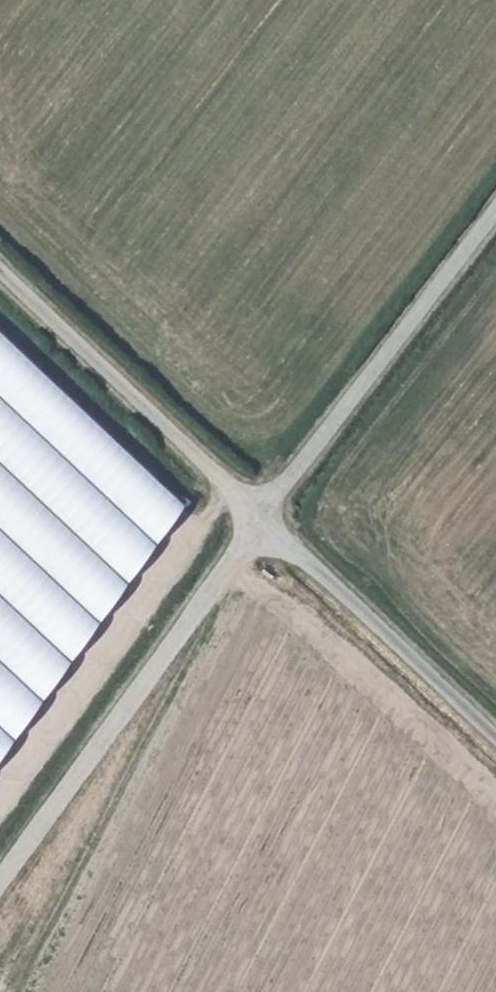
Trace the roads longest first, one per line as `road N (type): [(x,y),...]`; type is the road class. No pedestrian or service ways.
road 1 (track): [(495,204),(0,882)]
road 2 (track): [(0,267),(495,738)]

